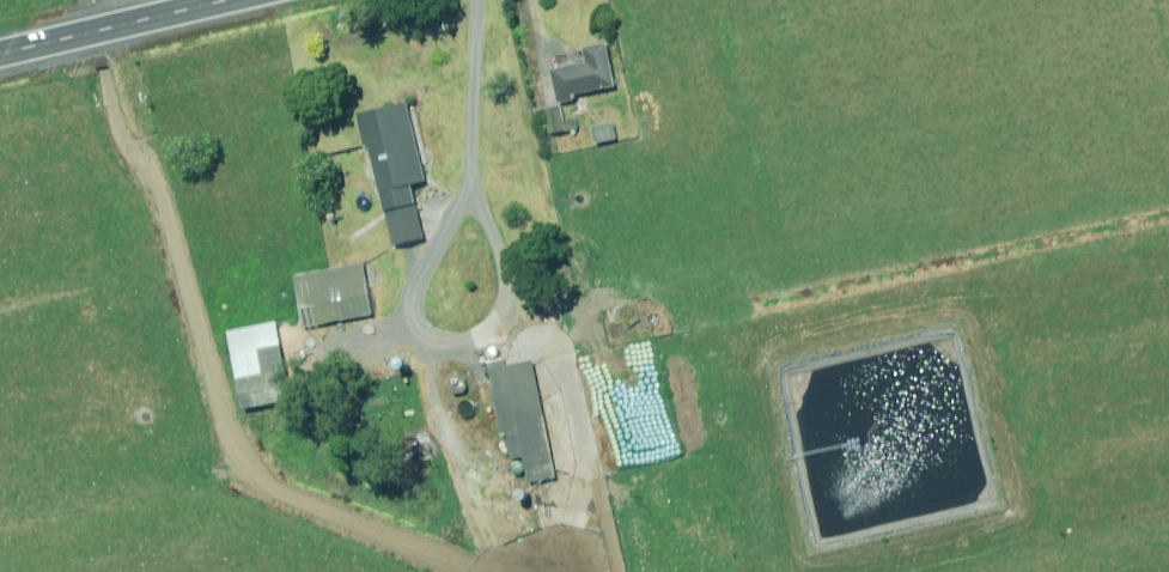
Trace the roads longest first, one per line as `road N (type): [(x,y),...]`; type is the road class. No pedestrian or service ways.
road 1 (primary): [(0,57),(242,0)]

